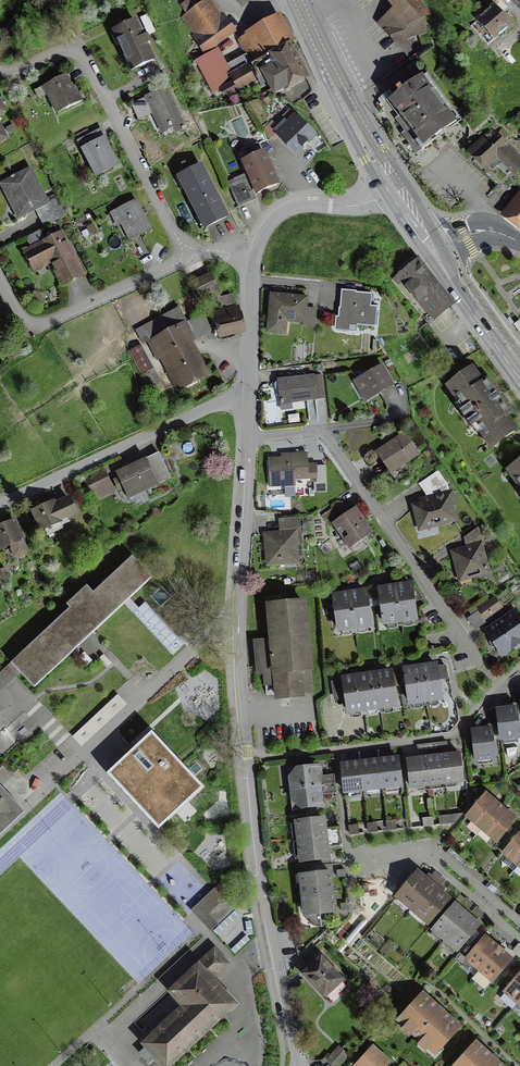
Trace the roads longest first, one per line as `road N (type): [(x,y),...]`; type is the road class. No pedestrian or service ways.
road 1 (residential): [(242,600),(237,664),(246,763),(300,1065)]
road 2 (residential): [(244,440),(325,433),(468,647)]
road 3 (unclassified): [(242,600),(49,791)]
road 4 (residential): [(0,508),(246,395)]
road 5 (residential): [(79,43),(191,259)]
road 6 (residential): [(191,259),(23,338),(0,288)]
road 7 (secondary): [(298,0),(391,184)]
road 8 (residential): [(391,184),(354,207),(286,209),(261,236),(254,260)]
road 9 (residential): [(244,440),(242,600)]
road 10 (secondary): [(432,254),(519,378)]
road 11 (residential): [(254,260),(246,395)]

